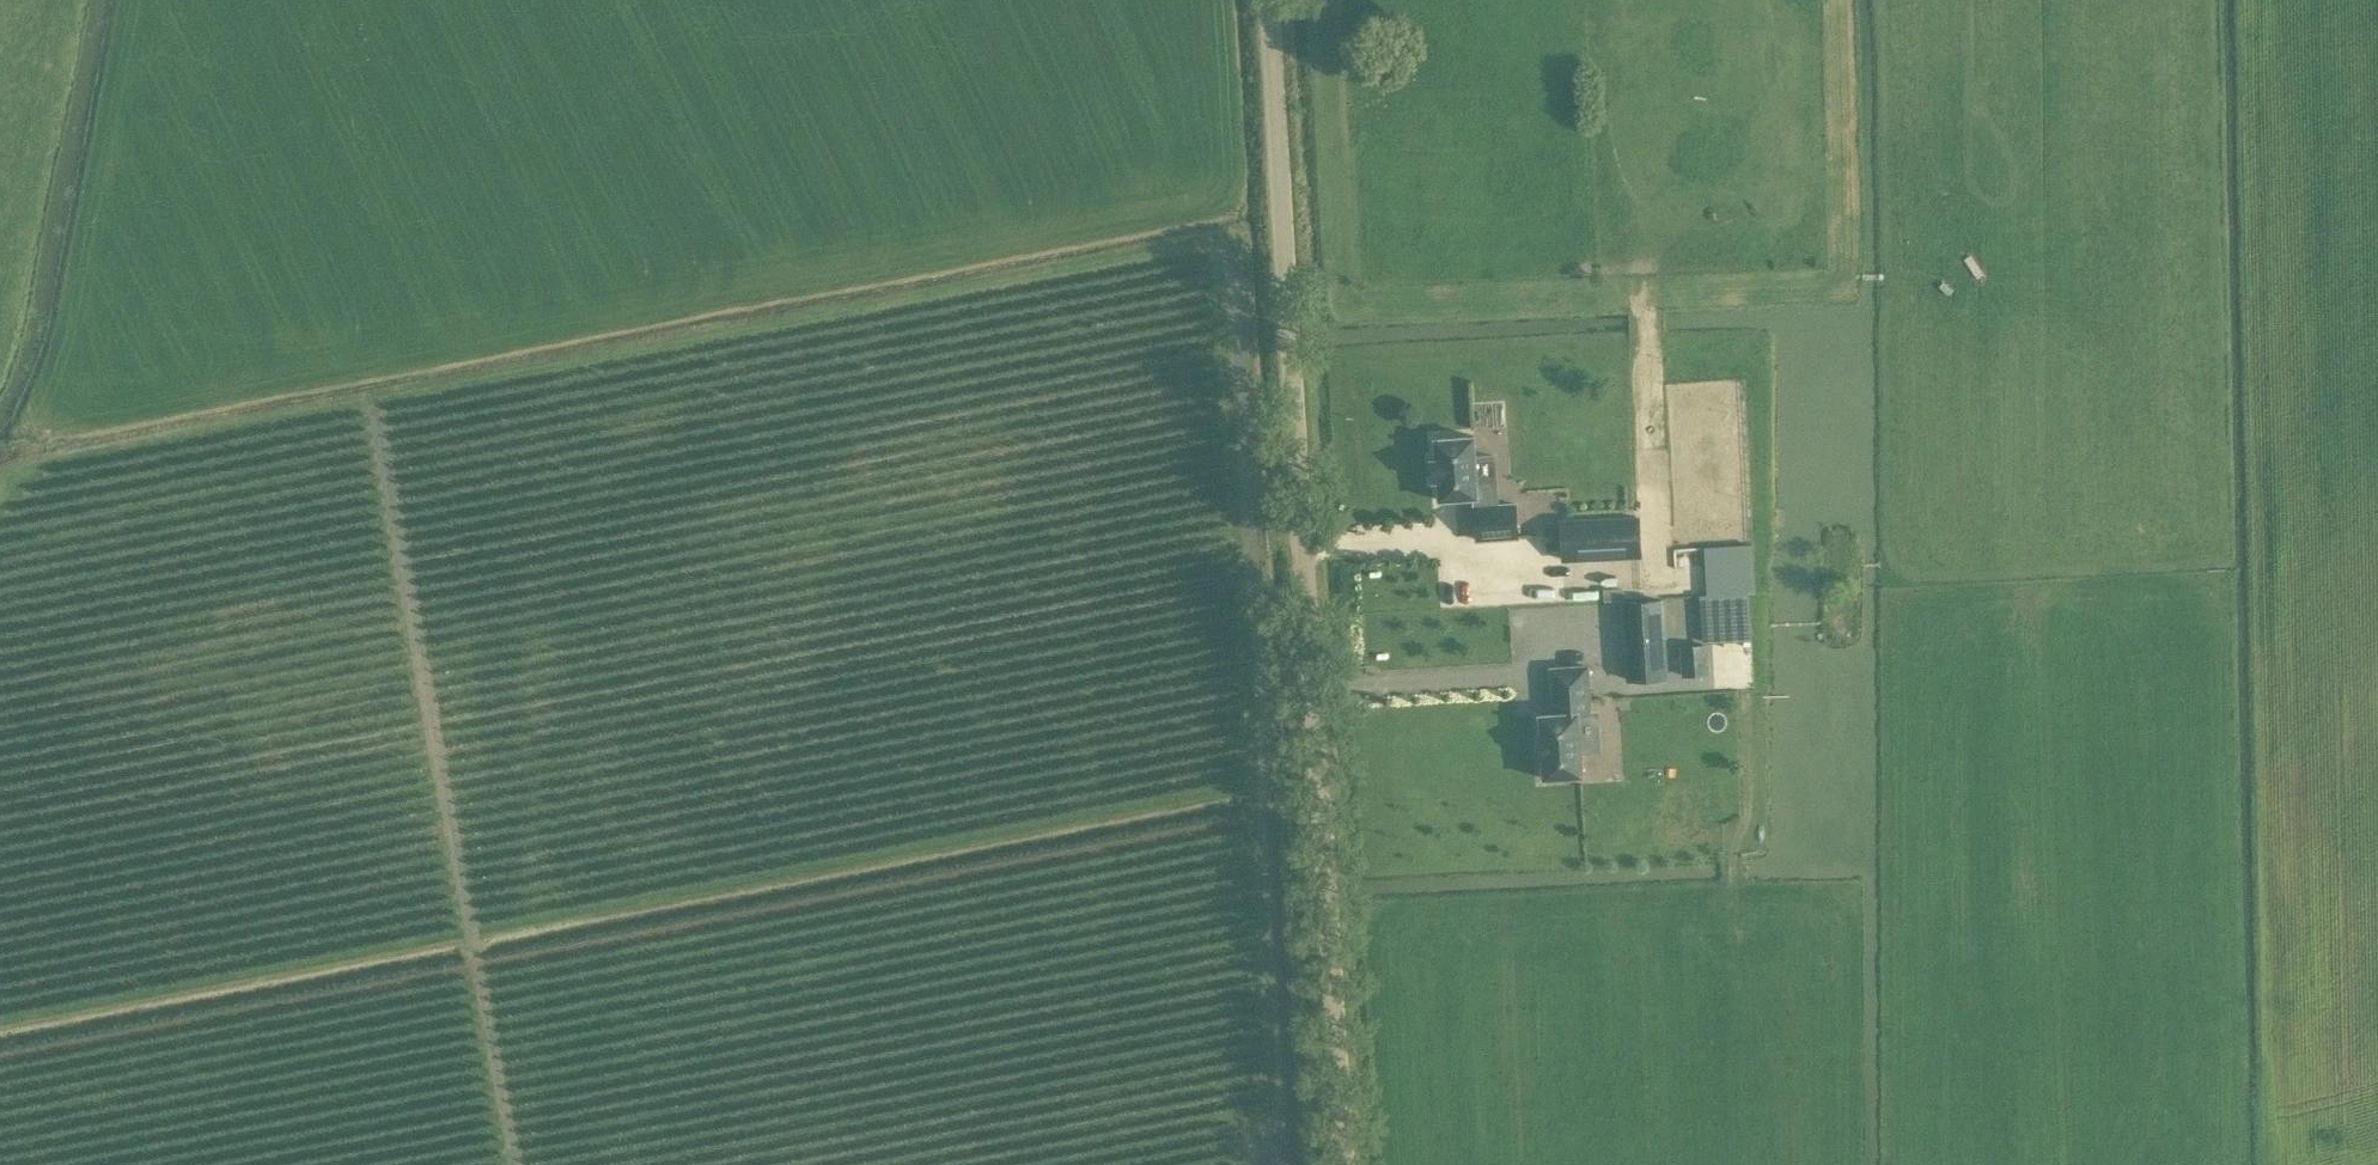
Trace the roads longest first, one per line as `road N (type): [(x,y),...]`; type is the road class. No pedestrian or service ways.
road 1 (unclassified): [(1345,1164),(1277,0)]

